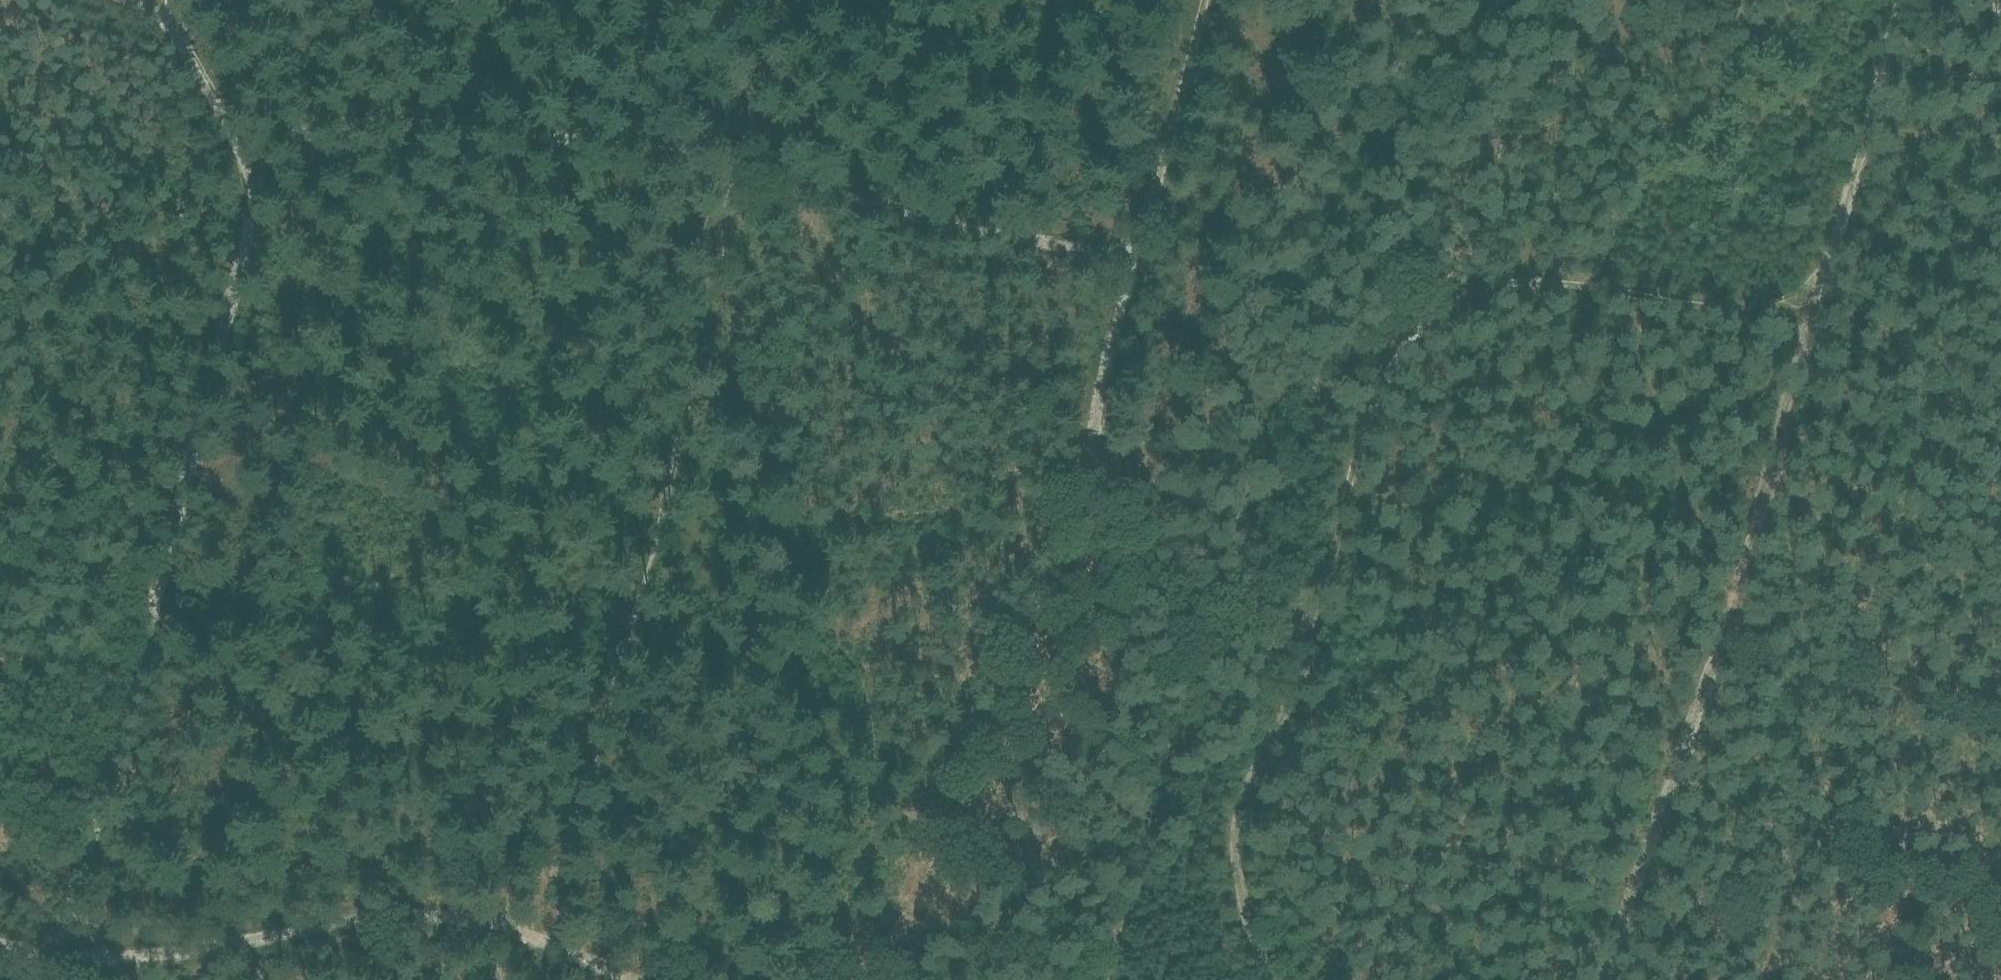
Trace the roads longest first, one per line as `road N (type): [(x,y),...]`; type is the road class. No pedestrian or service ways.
road 1 (track): [(270,148),(308,127),(724,154),(1129,255),(1194,0)]
road 2 (track): [(40,979),(270,148),(236,131),(141,13),(141,0)]
road 3 (track): [(1902,0),(1592,979)]
road 4 (track): [(1313,613),(1383,363),(1428,310),(1495,278),(1534,276),(1719,317),(1776,310),(1803,297)]
road 5 (track): [(1129,255),(1092,431),(1098,504),(1119,539),(1149,561),(1213,593),(1313,613)]
road 6 (track): [(0,929),(98,960),(141,963),(369,920),(417,914),(467,921)]
road 7 (track): [(1262,979),(1237,921),(1236,820),(1313,613)]
road 8 (track): [(493,979),(467,921),(609,979)]

